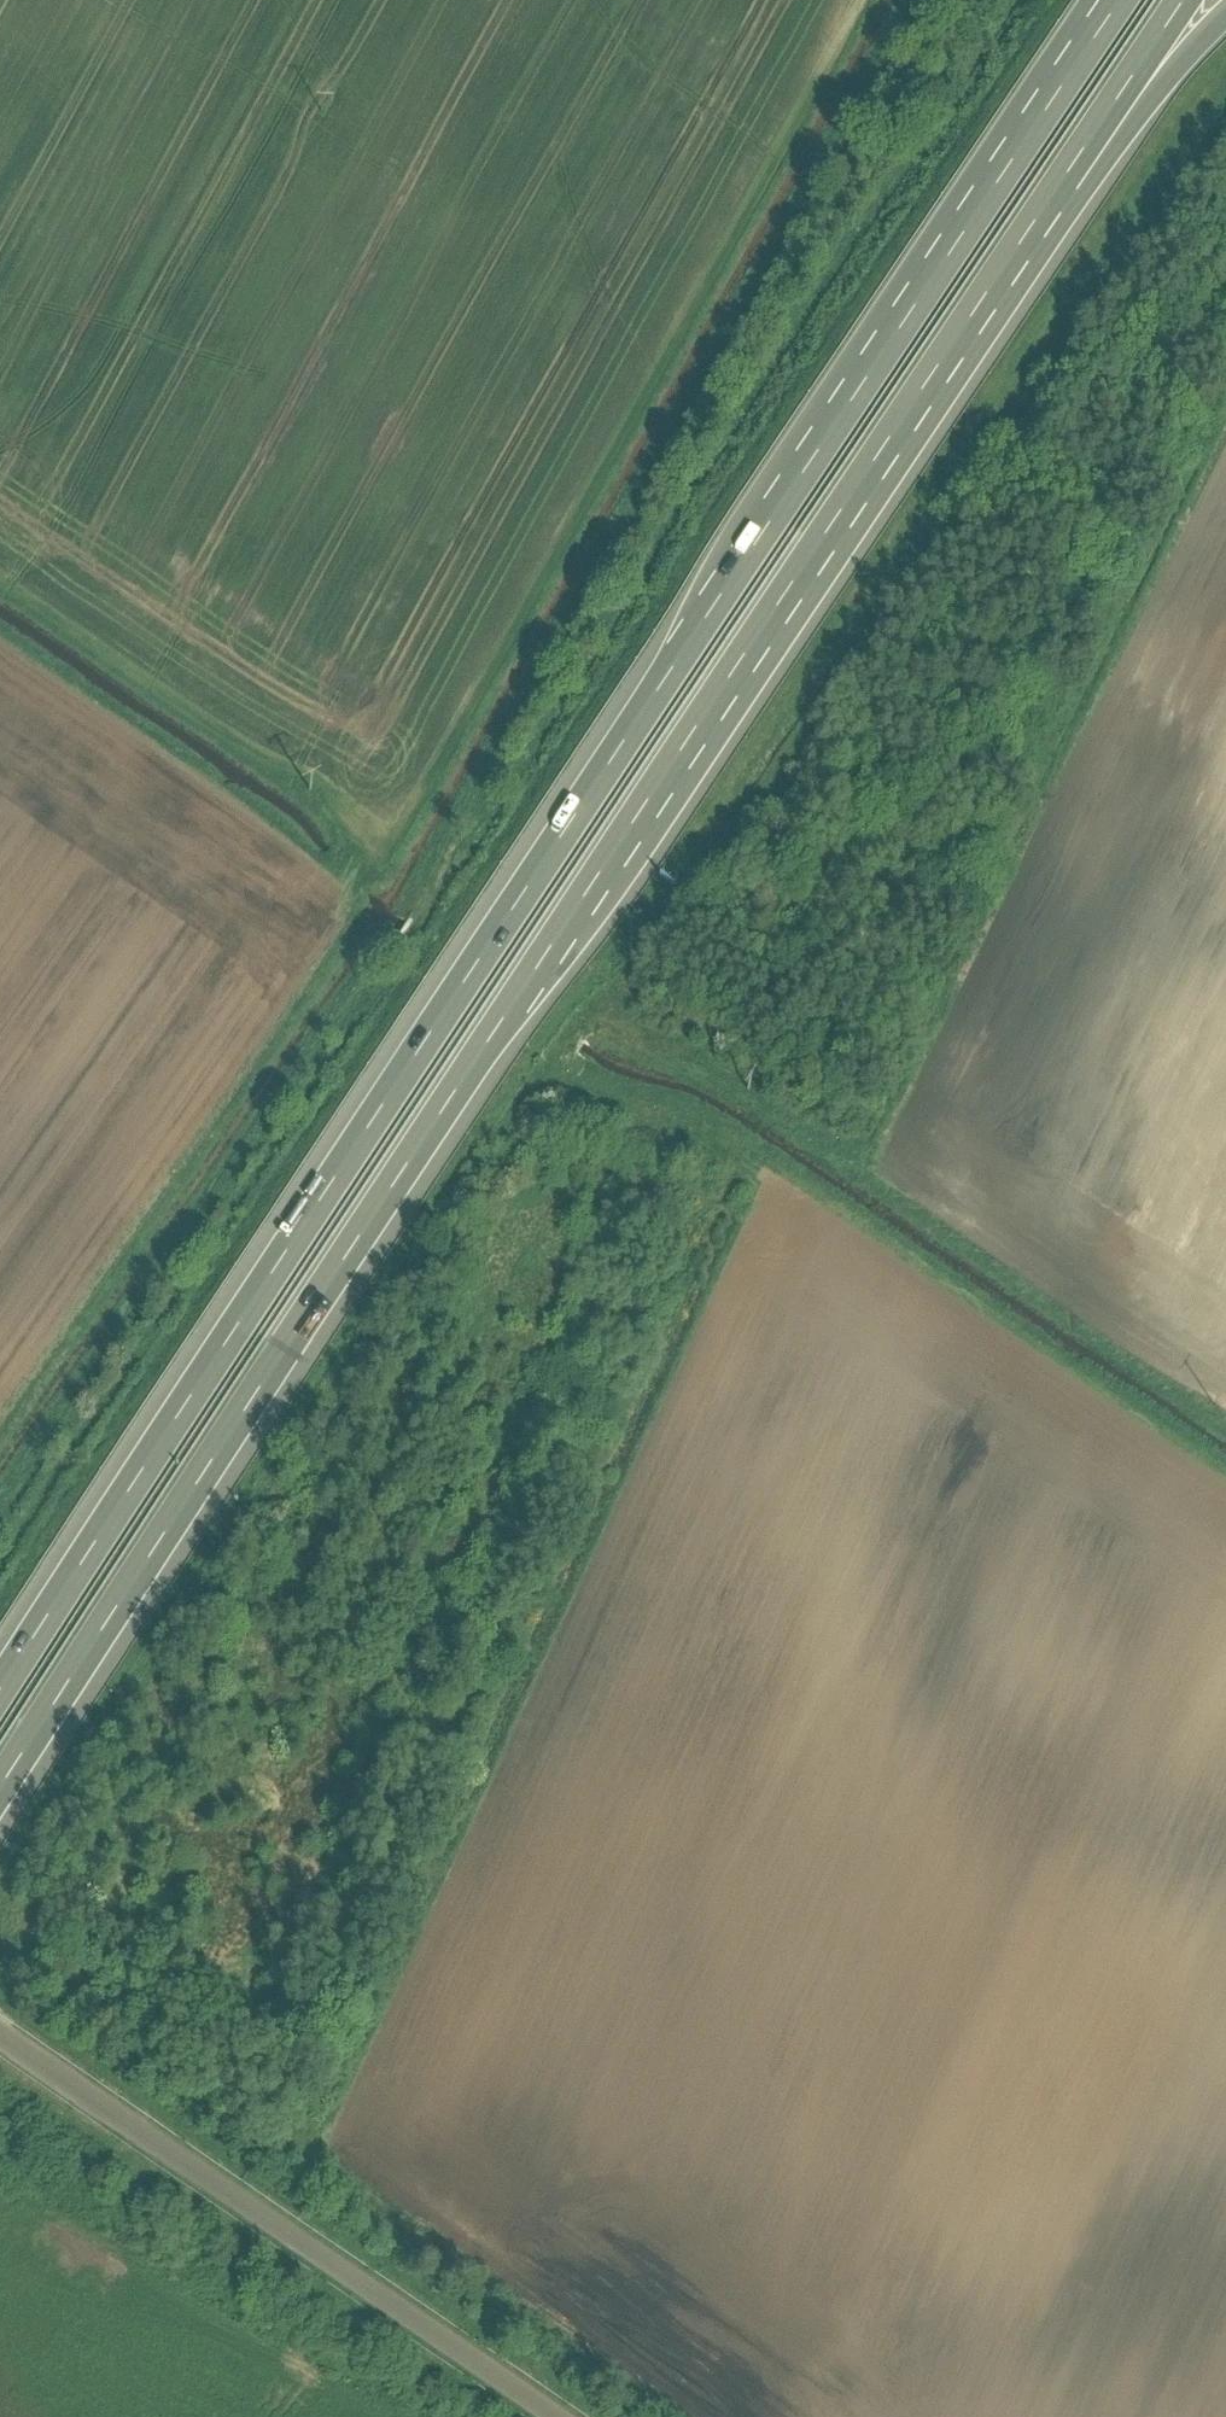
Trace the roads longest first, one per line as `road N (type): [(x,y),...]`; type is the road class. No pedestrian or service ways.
road 1 (motorway): [(0,1799),(1122,96)]
road 2 (motorway): [(1124,0),(0,1700)]
road 3 (unclassified): [(549,2416),(0,2045)]
road 4 (motorway): [(1122,96),(1225,13)]

